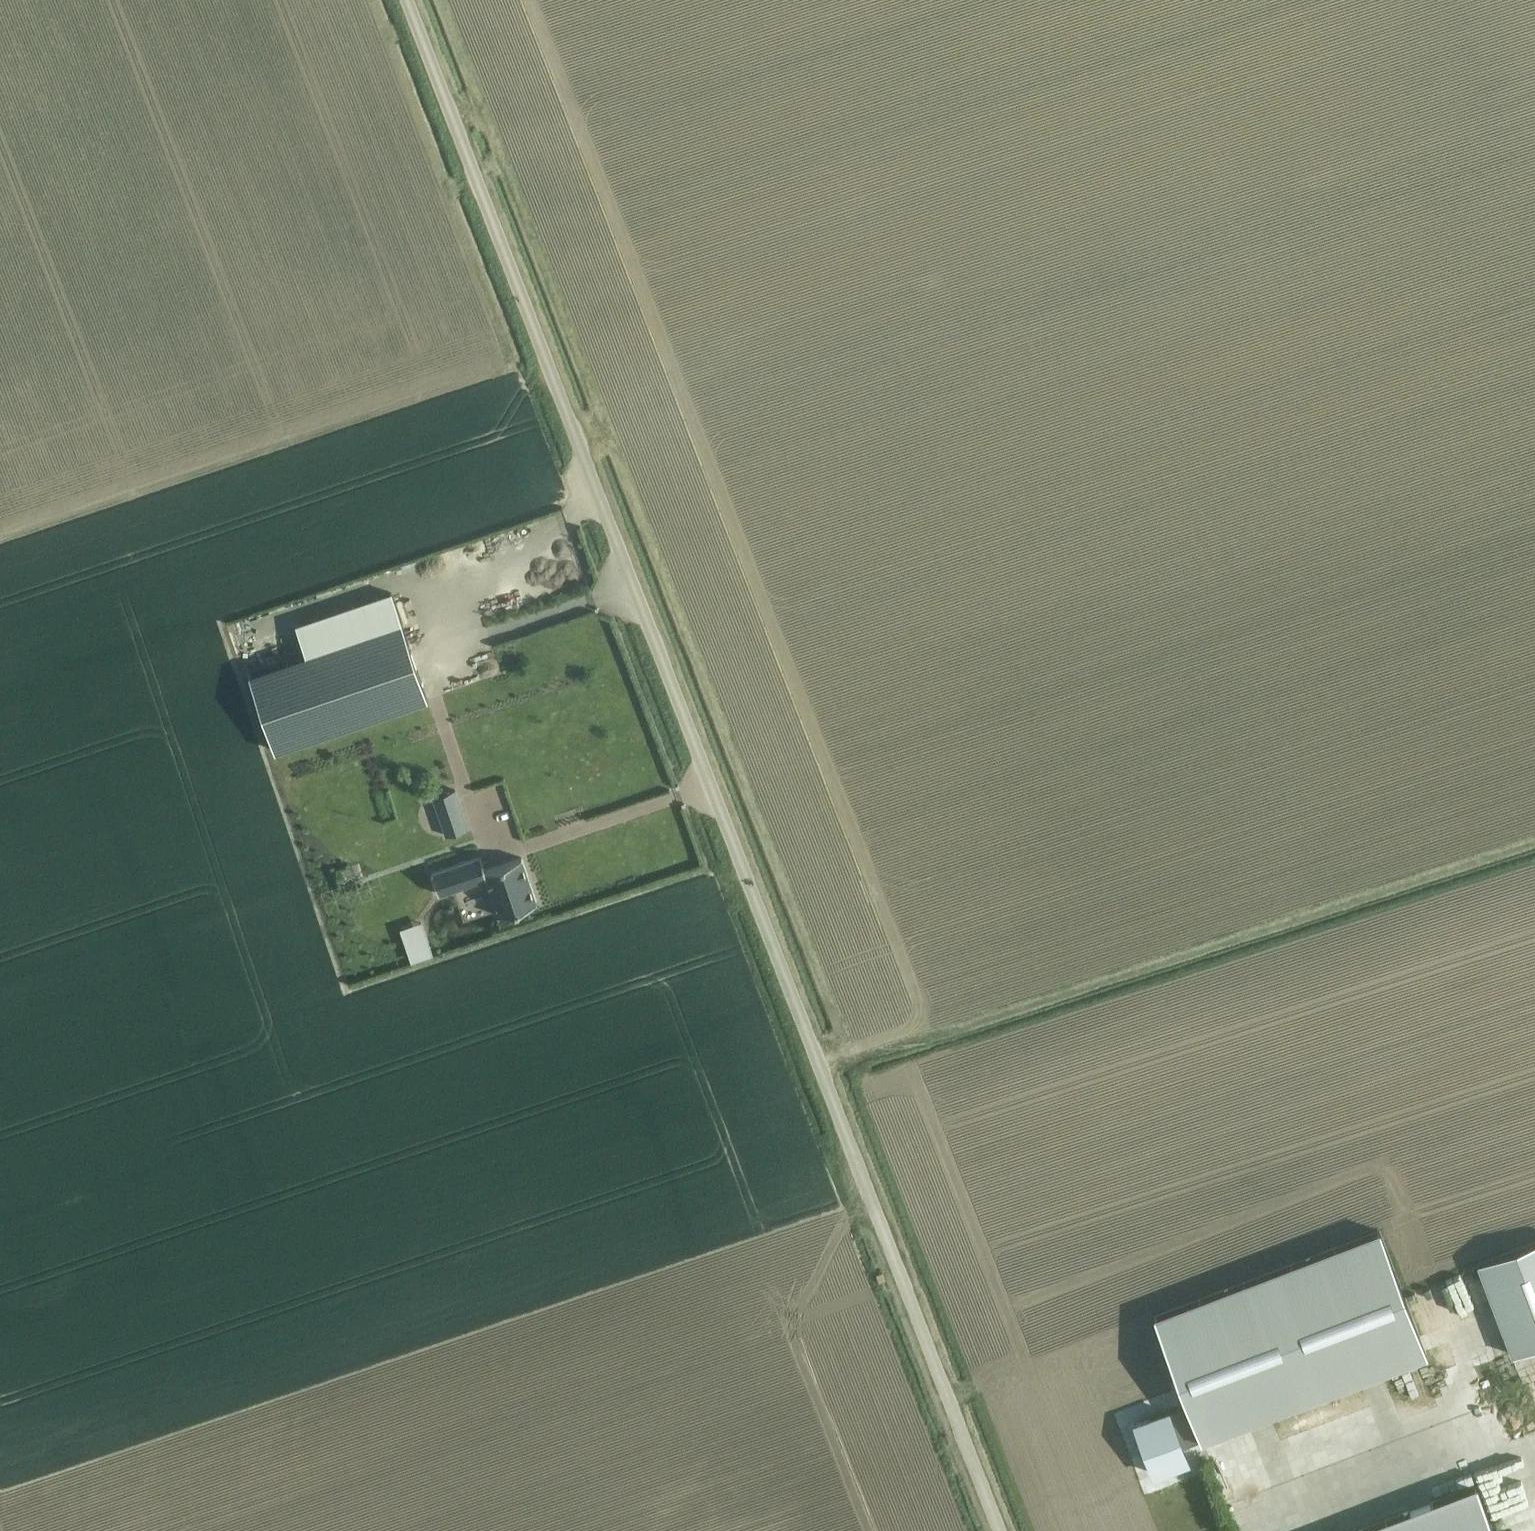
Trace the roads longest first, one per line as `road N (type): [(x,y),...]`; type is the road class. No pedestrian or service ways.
road 1 (unclassified): [(1001,1530),(406,0)]

